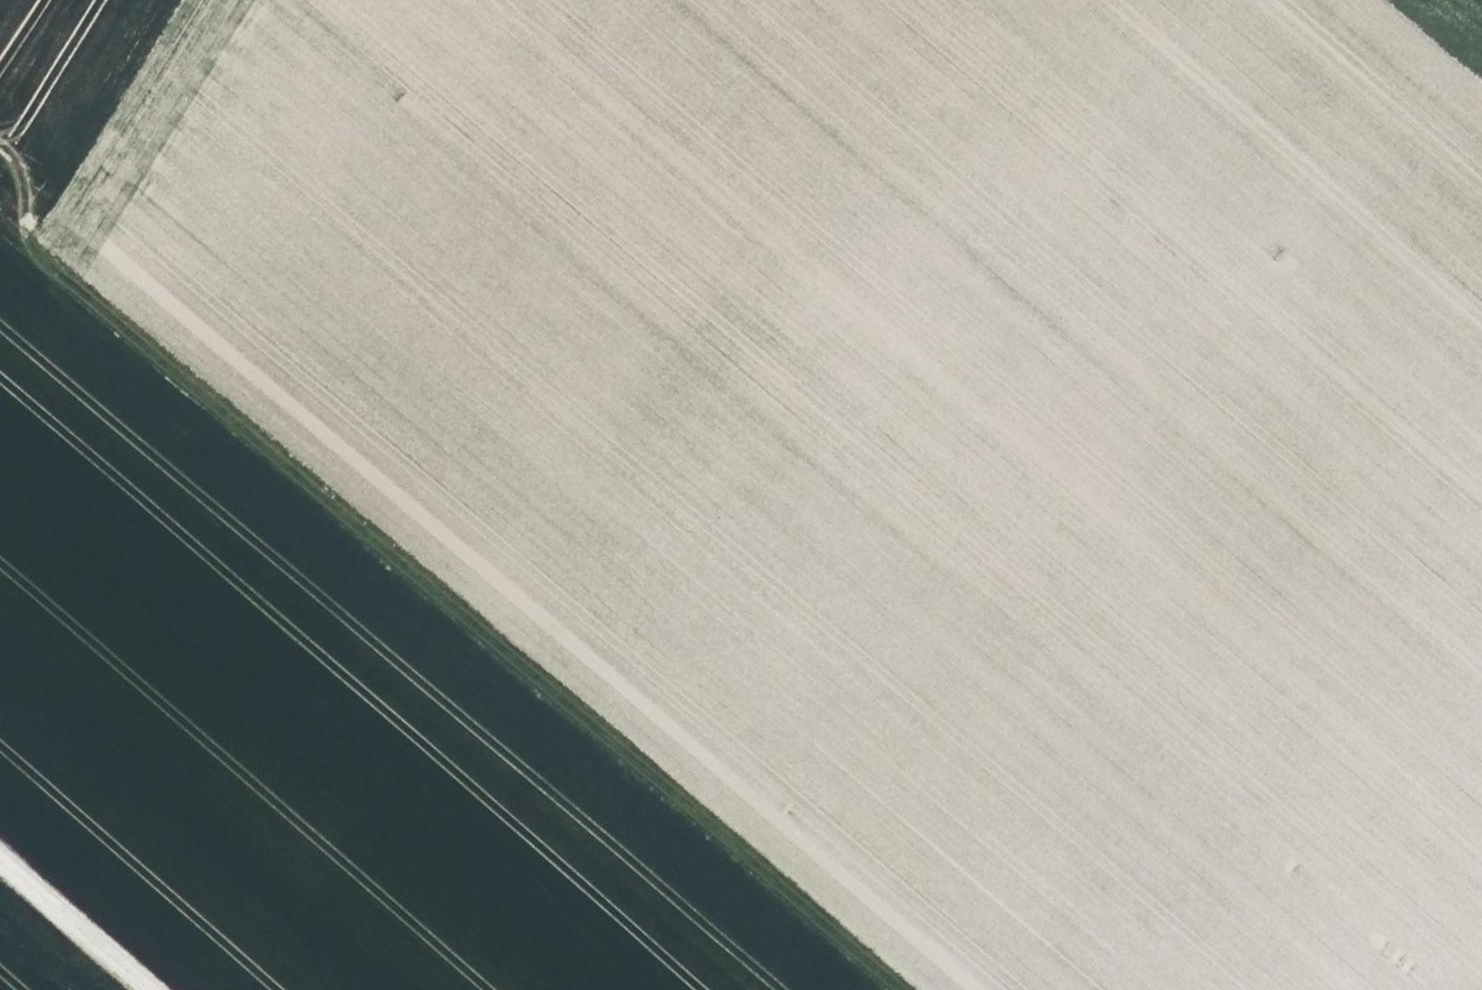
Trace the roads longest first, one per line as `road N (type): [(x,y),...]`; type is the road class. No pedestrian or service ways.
road 1 (track): [(0,861),(149,989)]

